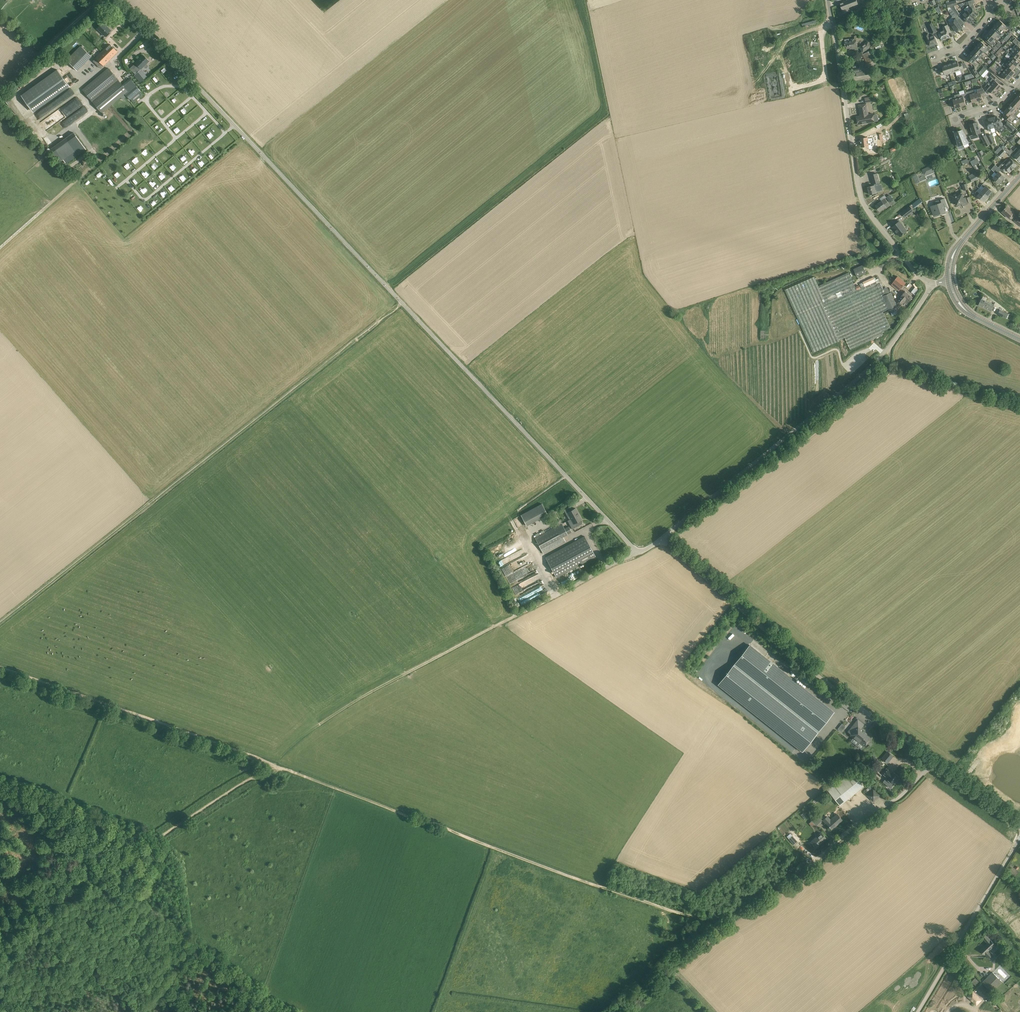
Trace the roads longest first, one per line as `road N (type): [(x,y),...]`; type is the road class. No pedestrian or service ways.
road 1 (unclassified): [(663,539),(633,549),(108,0)]
road 2 (track): [(271,766),(697,922),(767,893),(814,858)]
road 3 (track): [(638,551),(304,735)]
road 4 (unclassified): [(663,539),(893,343),(933,284)]
road 5 (unclassified): [(934,762),(831,687),(663,539)]
road 6 (track): [(0,667),(271,766)]
road 7 (unclassified): [(933,284),(861,201),(834,34)]
road 8 (unclassified): [(1019,840),(916,1011)]
road 9 (unclassified): [(814,858),(934,762)]
road 10 (track): [(0,248),(99,159)]
road 11 (track): [(0,90),(97,0)]
road 12 (track): [(197,945),(102,872)]

